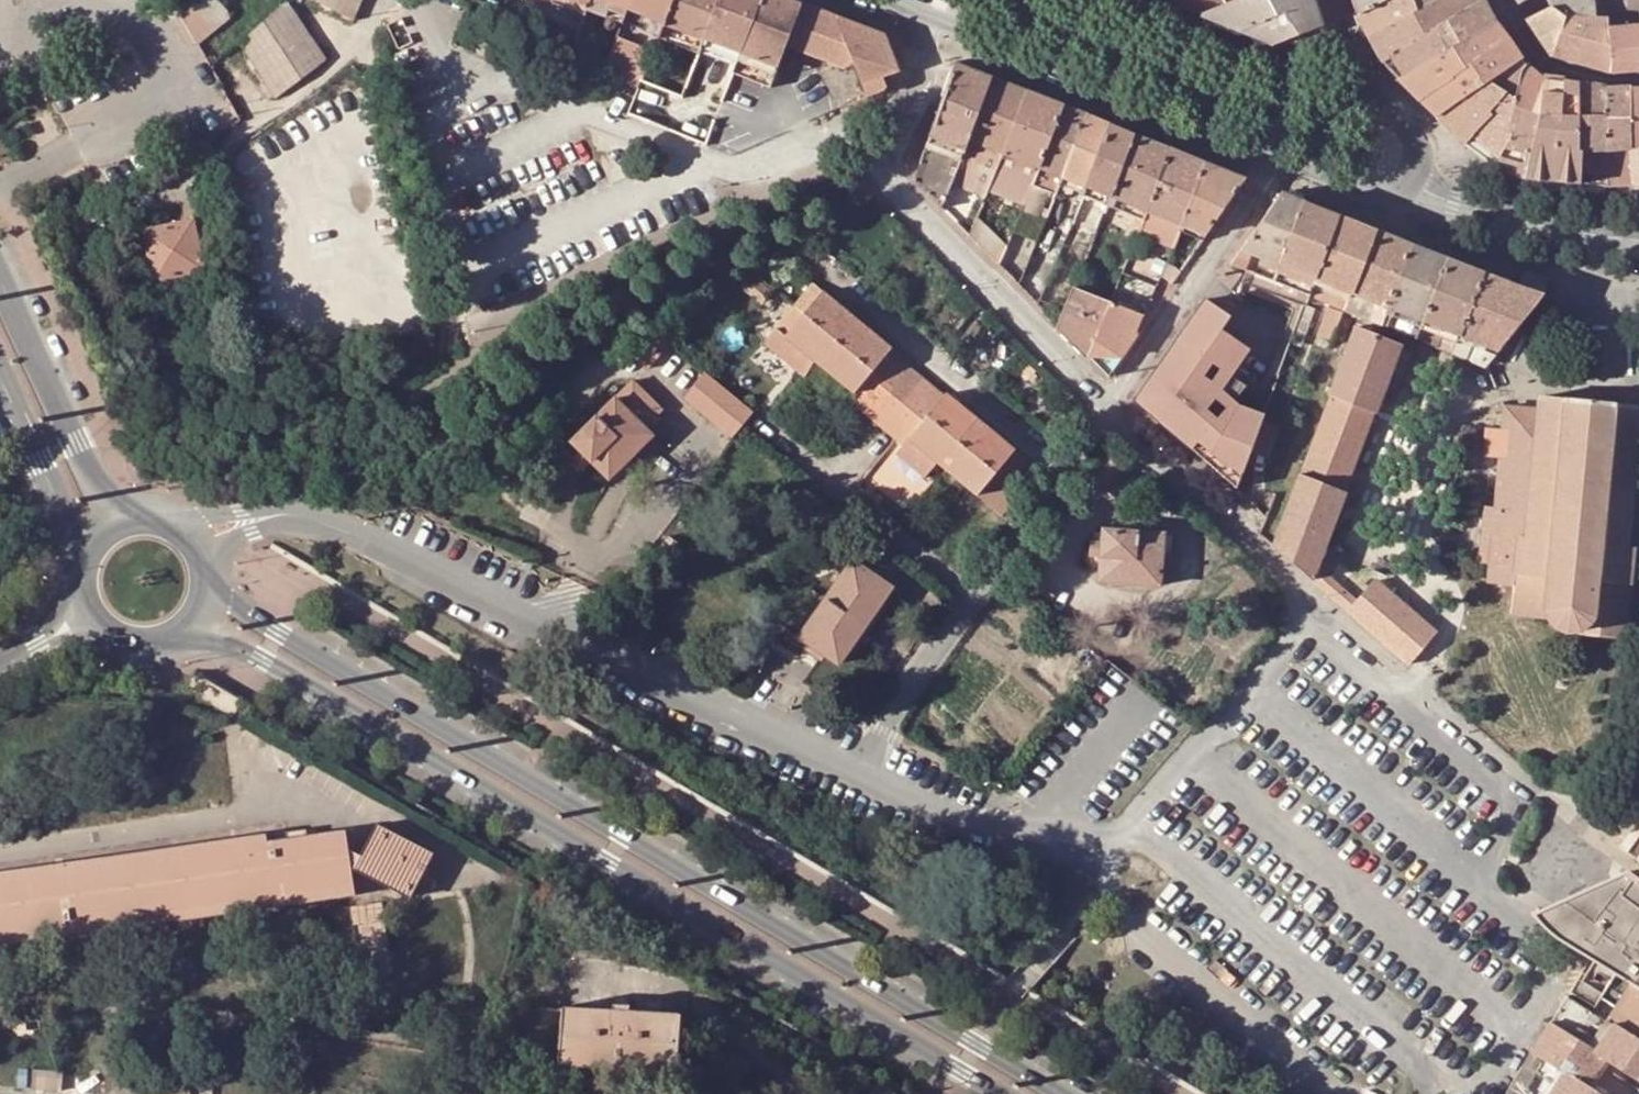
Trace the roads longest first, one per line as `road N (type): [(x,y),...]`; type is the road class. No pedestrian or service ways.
road 1 (secondary): [(1046,1093),(193,577)]
road 2 (secondary): [(182,619),(985,1093)]
road 3 (residential): [(249,520),(292,519),(411,567),(851,776)]
road 4 (residential): [(1113,415),(1274,567),(1298,629),(1125,834)]
road 5 (residential): [(914,22),(925,47),(923,68),(888,157),(895,191),(1113,415)]
road 6 (residential): [(851,776),(1113,415)]
road 7 (residential): [(1103,873),(1115,911),(1332,1093)]
road 8 (secondary): [(134,535),(0,255)]
road 9 (secondary): [(994,56),(1276,164)]
road 10 (residential): [(1113,415),(1276,164)]
road 11 (secondary): [(1356,101),(1080,0)]
road 12 (secondary): [(1413,178),(1533,227),(1638,245)]
road 13 (secondary): [(0,353),(97,559)]
road 14 (residential): [(1125,834),(971,823)]
road 15 (secondary): [(1276,164),(1385,201),(1413,178)]
road 16 (residential): [(971,823),(1103,873)]
road 17 (residential): [(851,776),(971,823)]

